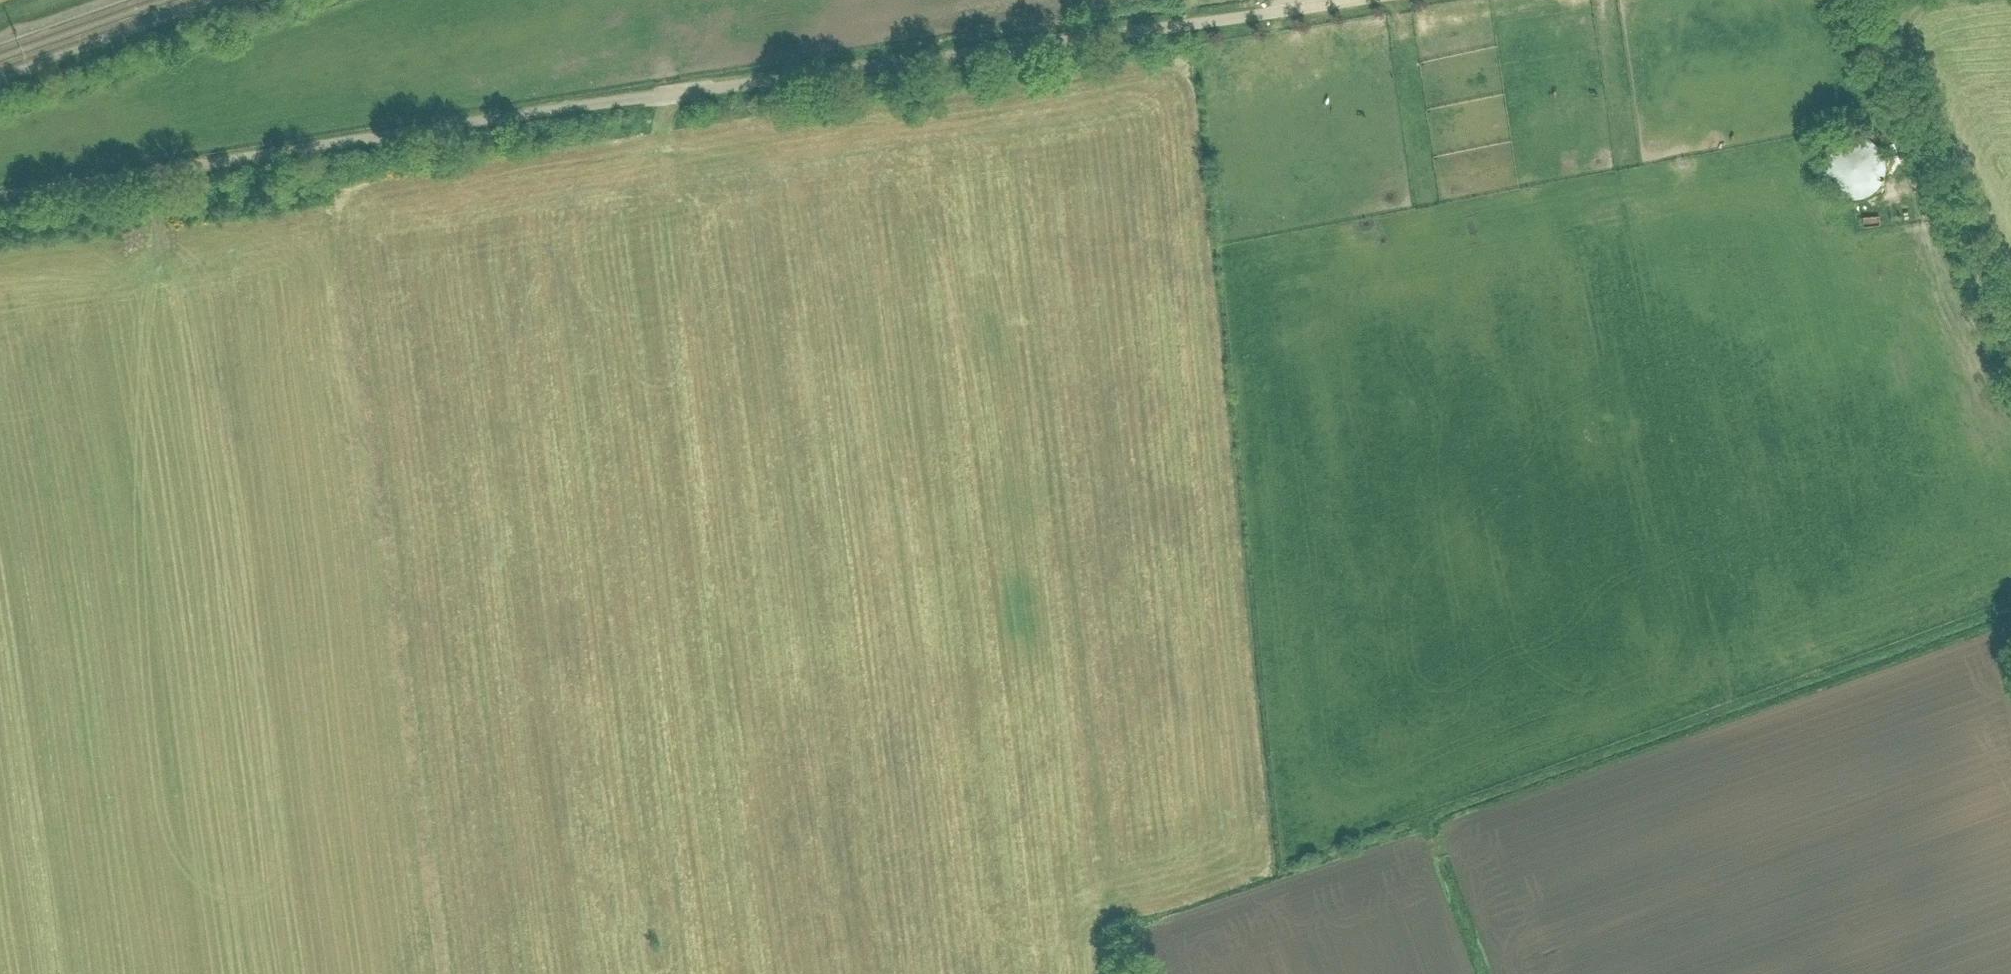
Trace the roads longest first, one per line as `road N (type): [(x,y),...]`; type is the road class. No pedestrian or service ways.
road 1 (unclassified): [(0,201),(660,94),(1351,0)]
road 2 (track): [(2010,334),(1909,123)]
road 3 (unclassified): [(1852,0),(1909,123)]

